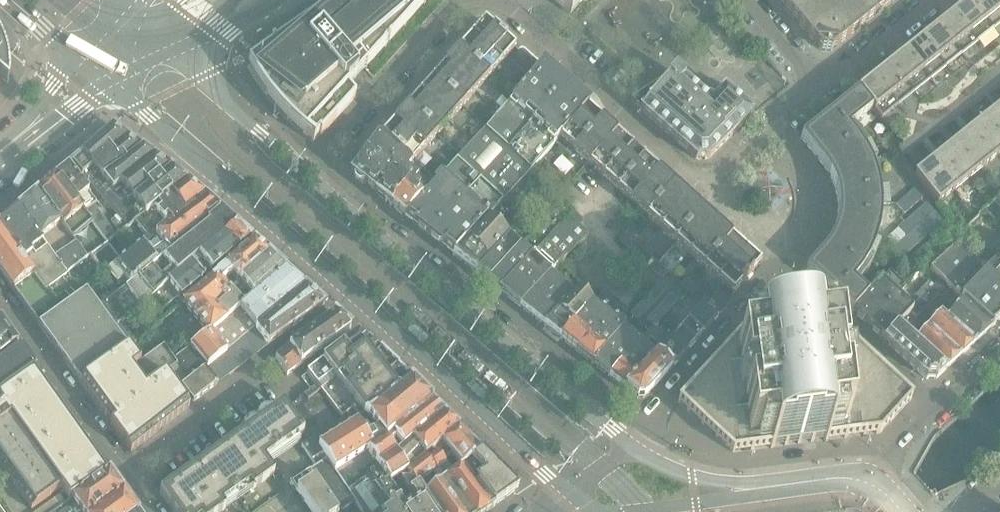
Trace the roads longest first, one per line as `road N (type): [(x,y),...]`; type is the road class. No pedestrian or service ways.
road 1 (residential): [(117,86),(278,221),(573,495)]
road 2 (residential): [(500,0),(705,183),(725,180),(829,92)]
road 3 (residential): [(931,410),(797,280),(779,280),(626,441)]
road 4 (residential): [(626,441),(312,175)]
road 5 (residential): [(312,175),(465,0)]
road 6 (residential): [(132,479),(0,294)]
road 7 (residential): [(312,175),(185,55)]
road 8 (residential): [(132,479),(257,382)]
road 9 (residential): [(771,486),(691,473),(626,441)]
road 10 (tertiary): [(0,171),(78,104),(117,86)]
road 11 (residential): [(941,0),(829,92)]
road 12 (residential): [(637,511),(771,486)]
road 13 (residential): [(829,92),(750,0)]

